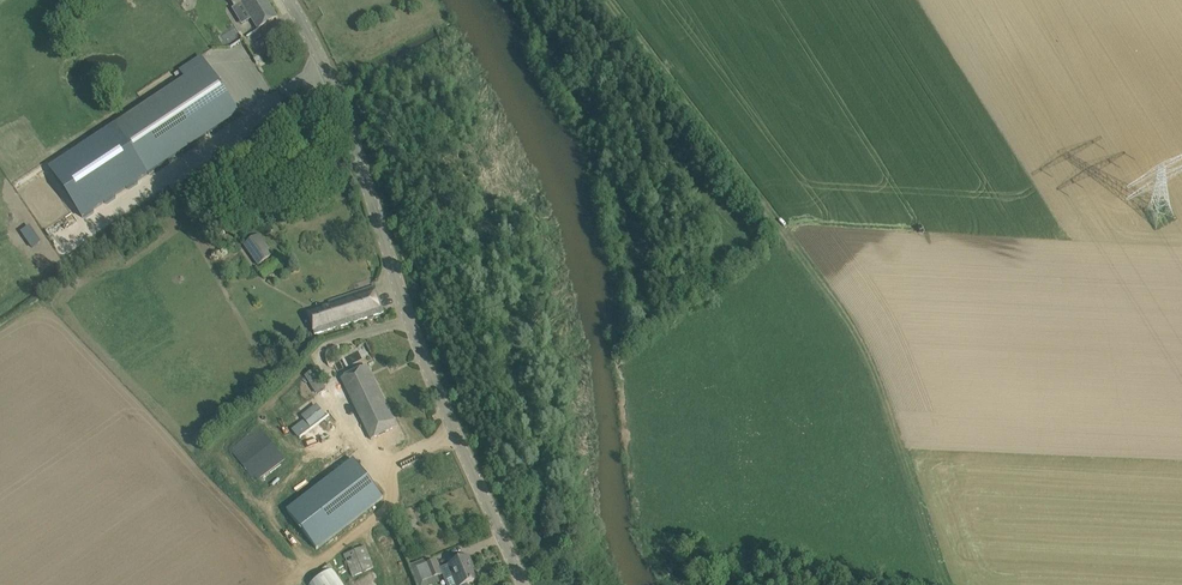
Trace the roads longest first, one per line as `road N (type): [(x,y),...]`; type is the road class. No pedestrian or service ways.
road 1 (track): [(948,584),(853,320),(610,0)]
road 2 (unclassified): [(524,584),(397,287),(322,65),(284,0)]
road 3 (track): [(283,584),(392,505),(397,484),(390,468),(459,435)]

